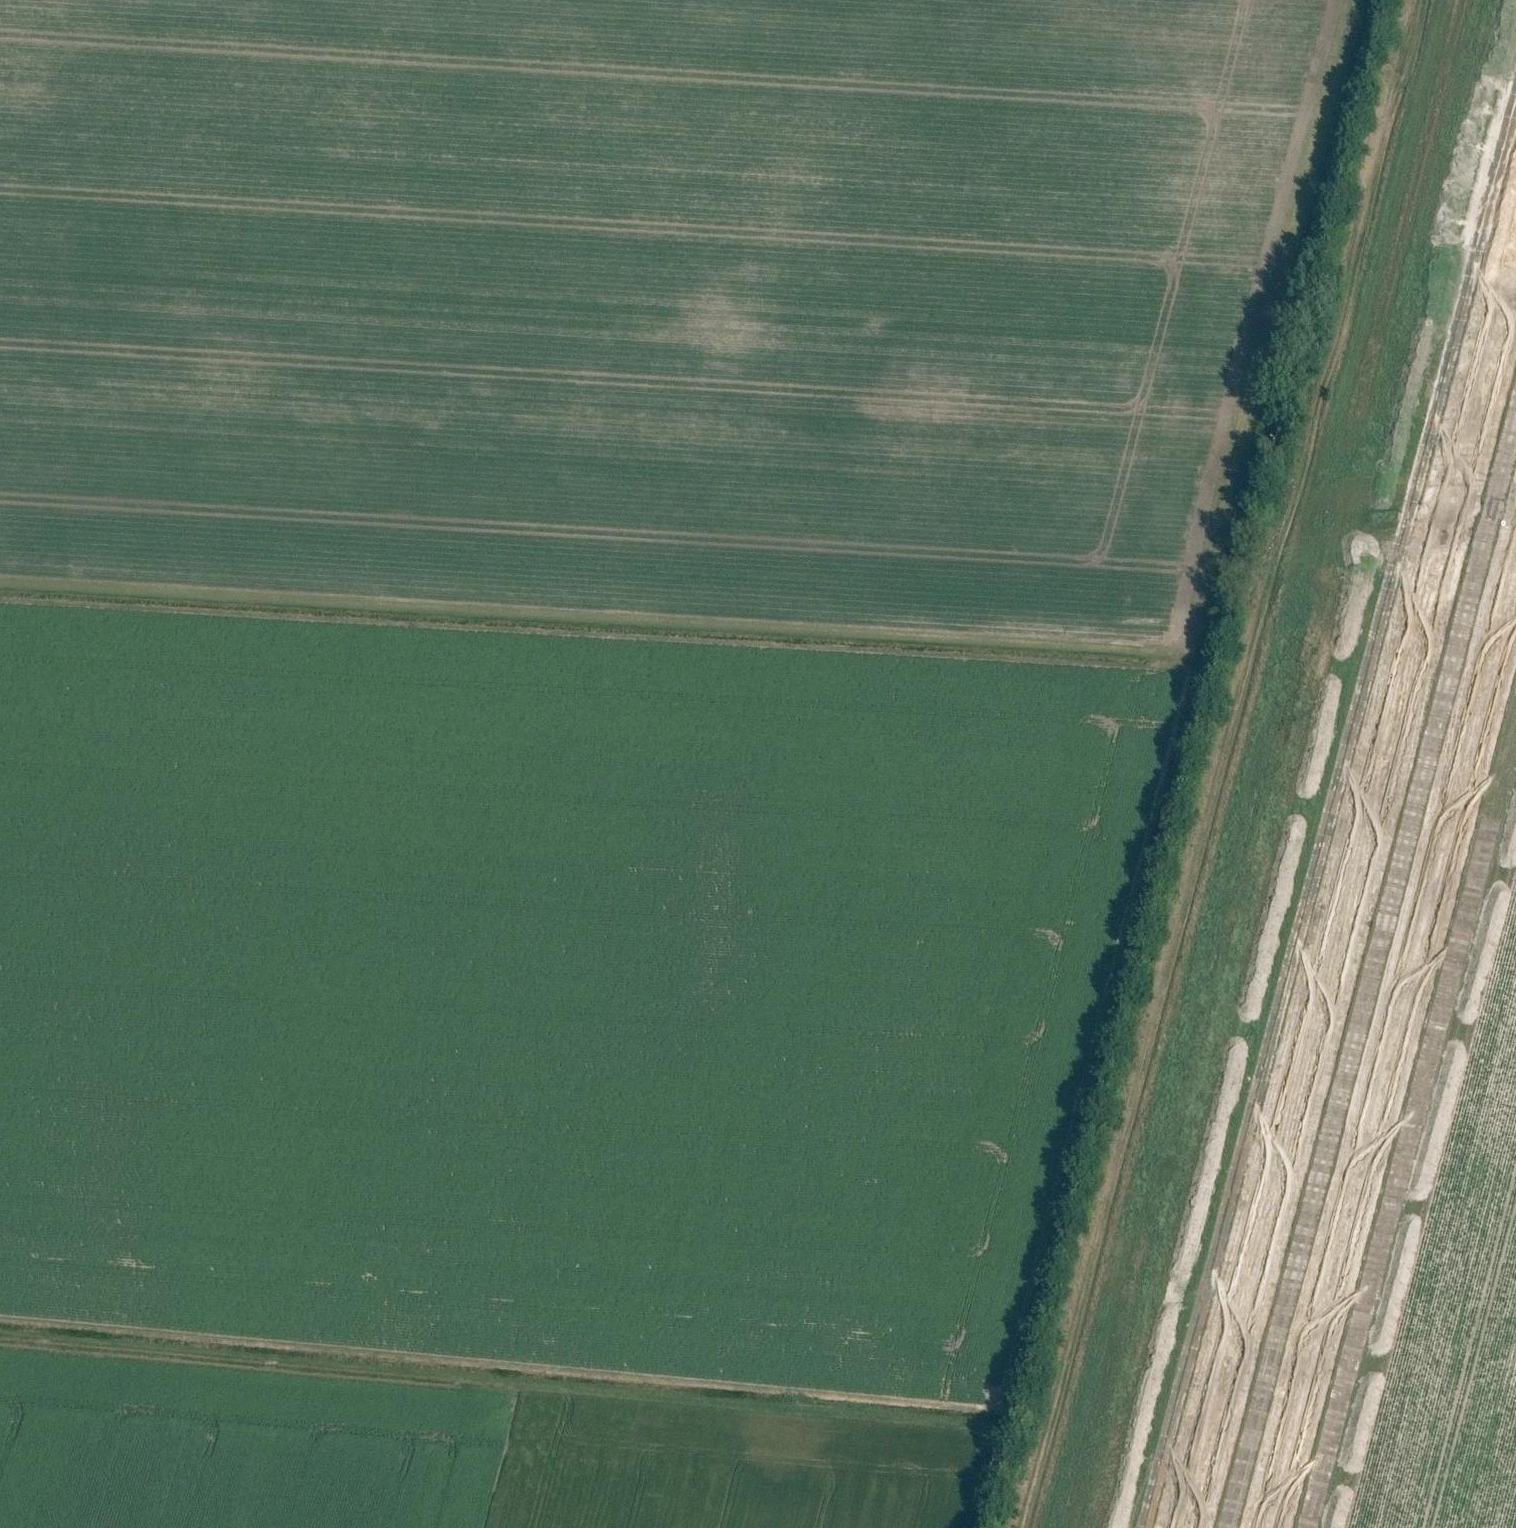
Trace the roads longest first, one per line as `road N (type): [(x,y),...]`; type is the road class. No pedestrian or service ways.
road 1 (track): [(1416,0),(1015,1527)]

